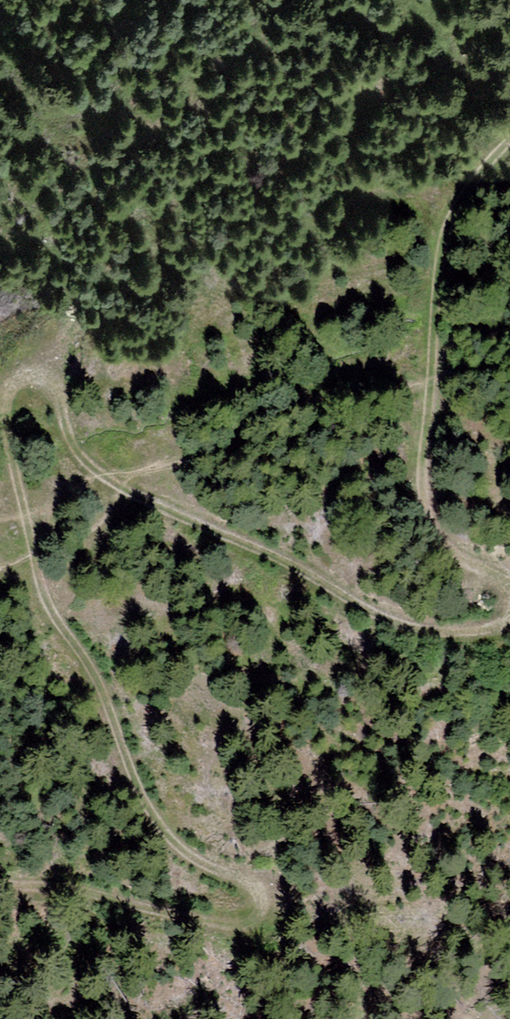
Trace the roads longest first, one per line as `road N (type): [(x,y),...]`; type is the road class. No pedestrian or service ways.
road 1 (track): [(0,882),(67,888),(235,928),(249,925),(260,904),(249,882),(196,860),(157,822),(94,671),(40,584),(7,418),(18,384),(43,384),(55,394),(84,459),(109,483),(285,560),(385,619),(464,634),(509,617)]
road 2 (track): [(509,581),(453,550),(428,515),(423,488),(446,251),(463,200),(509,142)]

